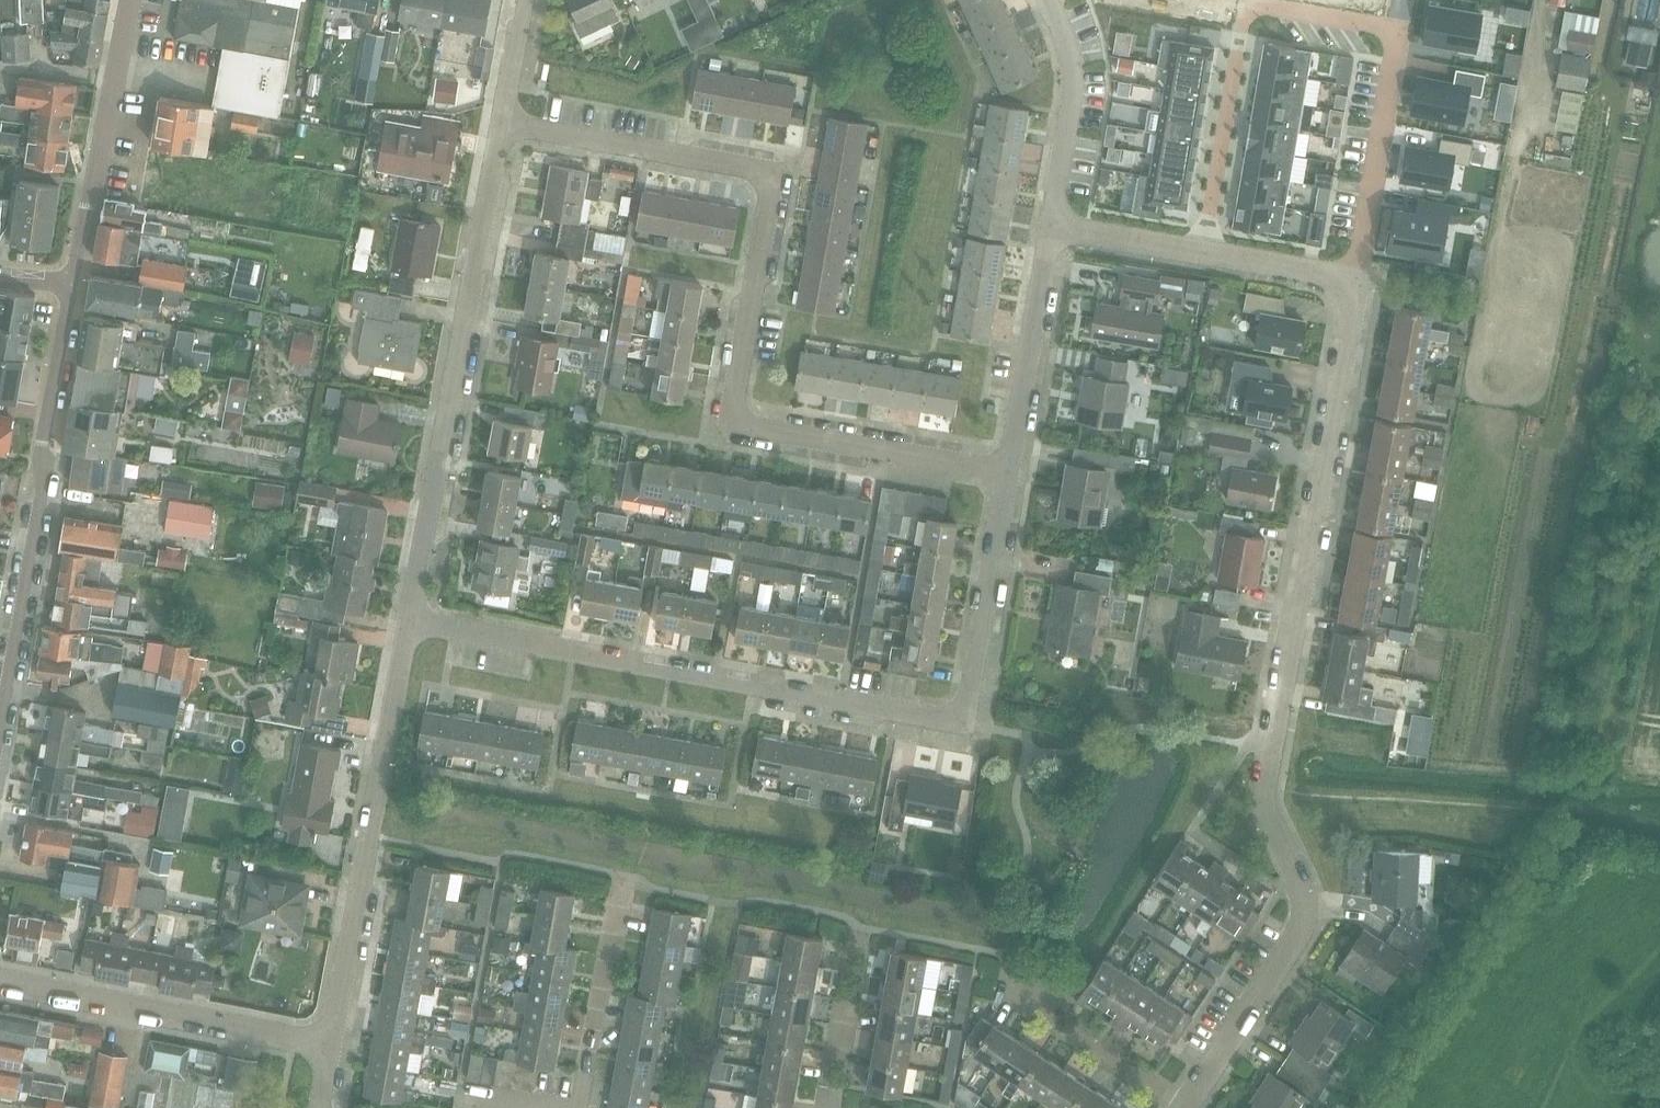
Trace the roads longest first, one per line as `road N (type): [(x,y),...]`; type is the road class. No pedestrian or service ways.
road 1 (residential): [(1186,1107),(1304,915),(1263,790),(1350,318),(1343,288)]
road 2 (residential): [(410,621),(949,718),(969,696),(1009,471)]
road 3 (residential): [(1009,471),(754,426),(738,414),(734,393),(768,200),(760,172),(500,122)]
road 4 (residential): [(1205,251),(1244,4),(1399,28),(1360,261),(1343,288)]
road 5 (residential): [(410,621),(500,122)]
road 6 (residential): [(331,1046),(410,621)]
road 7 (tertiary): [(0,692),(71,283)]
road 8 (residential): [(331,1046),(0,977)]
road 9 (tertiary): [(71,283),(130,0)]
road 10 (residential): [(1009,471),(1053,225)]
road 11 (residential): [(576,1107),(615,874)]
road 12 (residential): [(1053,225),(1075,65),(1049,0)]
road 13 (residential): [(1186,1107),(1009,987)]
road 14 (residential): [(829,1107),(859,933)]
road 15 (residential): [(1205,251),(1053,225)]
road 16 (residential): [(1343,288),(1316,270),(1205,251)]
road 17 (residential): [(500,122),(524,0)]

